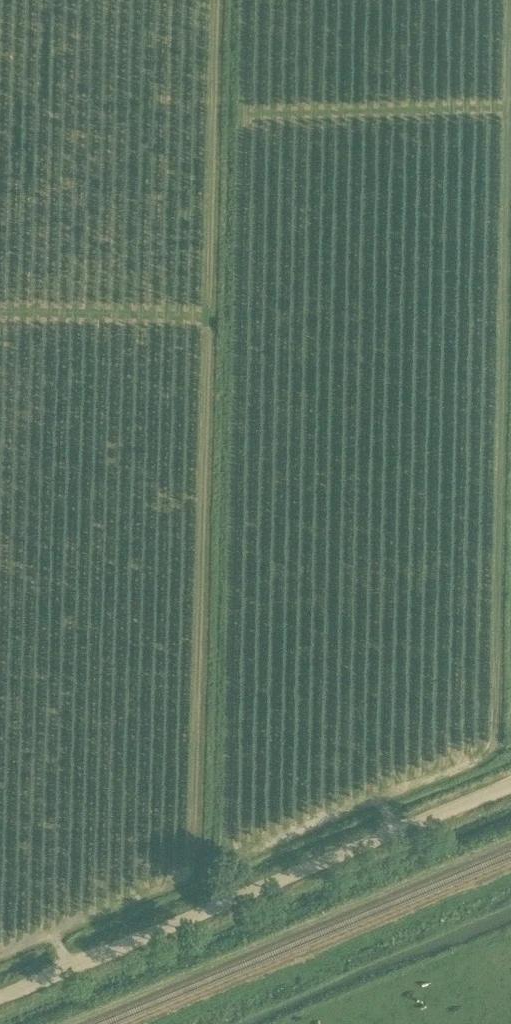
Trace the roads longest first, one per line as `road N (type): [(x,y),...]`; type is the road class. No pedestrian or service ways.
road 1 (unclassified): [(510,781),(0,990)]

